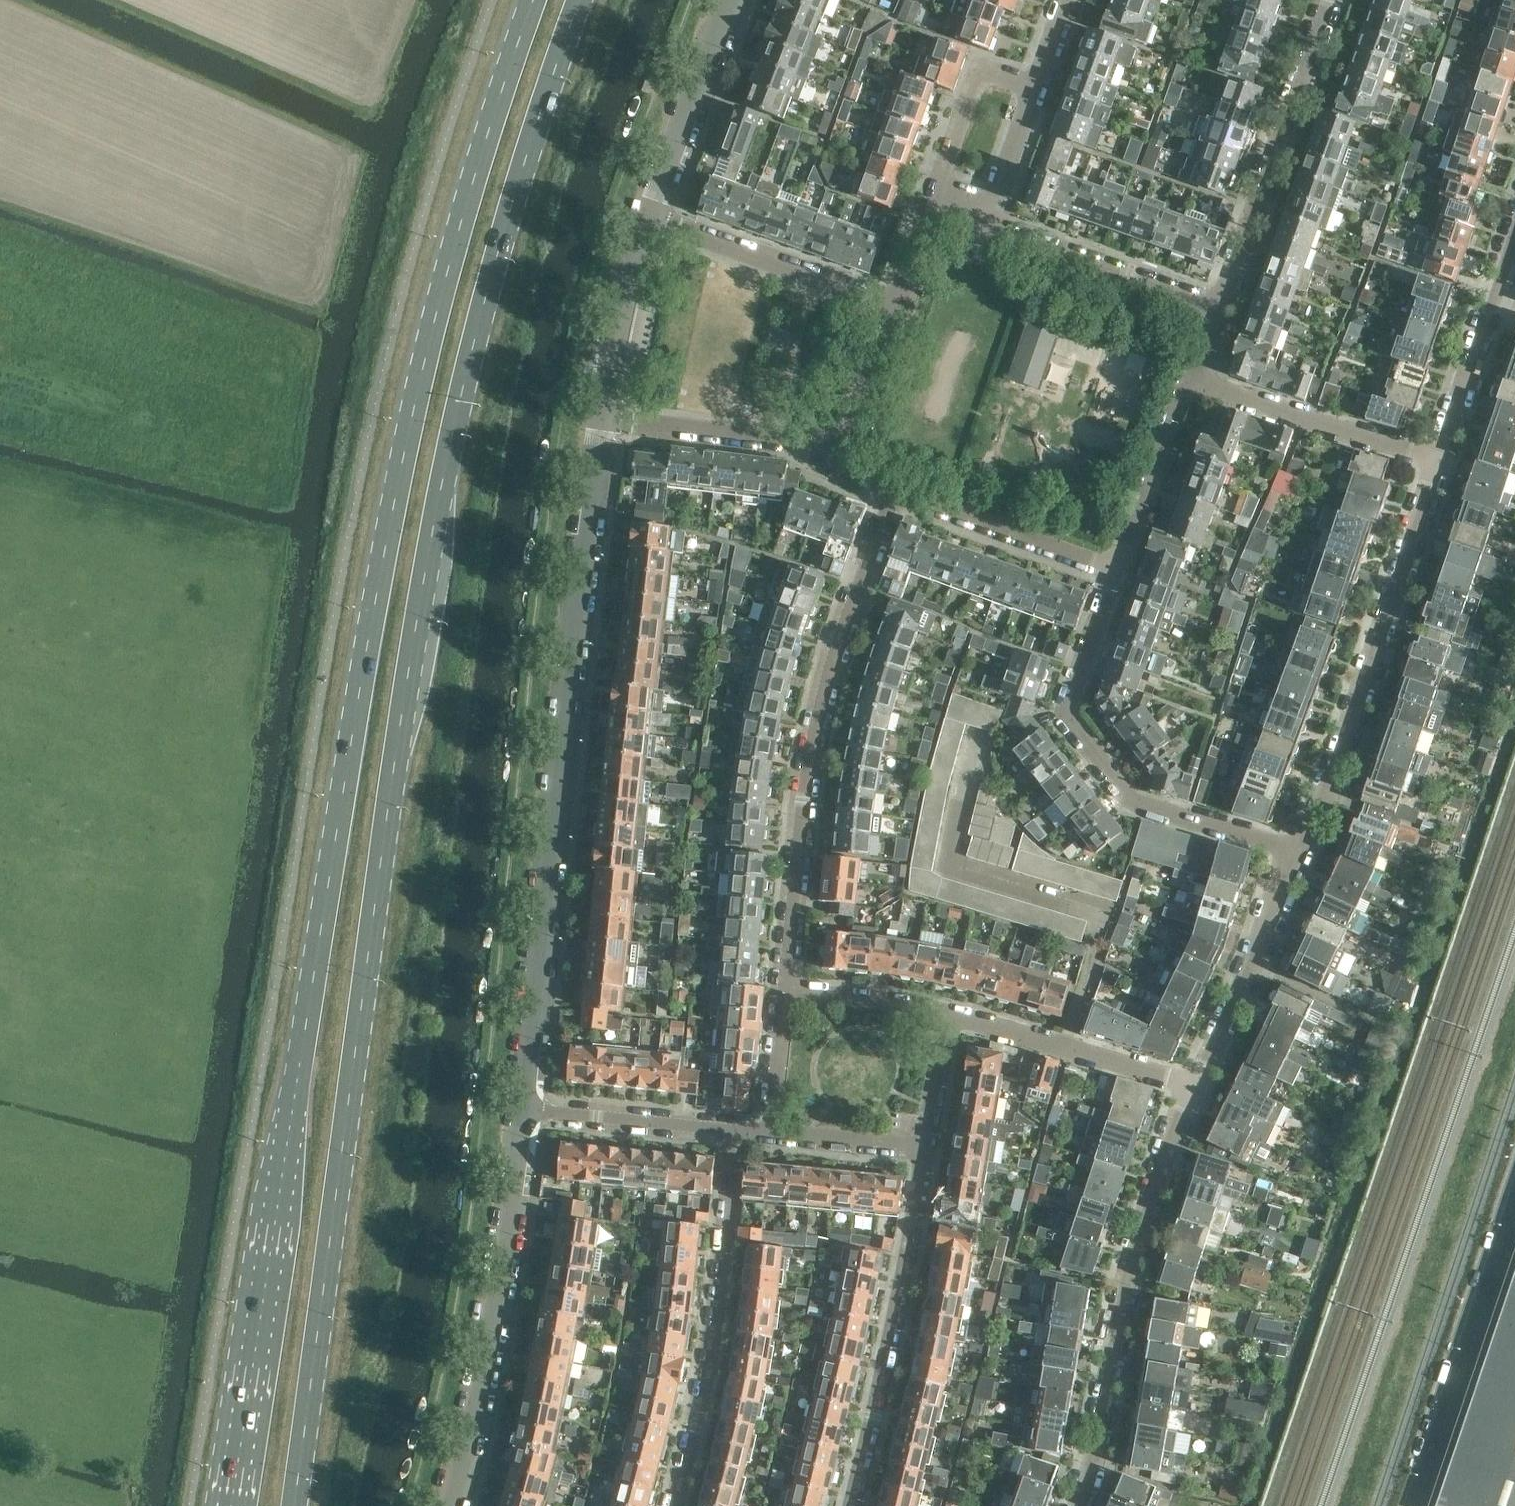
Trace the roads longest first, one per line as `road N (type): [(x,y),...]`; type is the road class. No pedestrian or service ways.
road 1 (primary): [(528,0),(453,232),(374,579),(225,1505)]
road 2 (primary): [(293,1505),(425,567),(477,319),(578,0)]
road 3 (tertiary): [(528,1107),(601,410)]
road 4 (residential): [(790,984),(816,727),(894,499)]
road 5 (residential): [(1081,1505),(1136,1250),(1193,1087)]
road 6 (residential): [(1301,850),(1130,795),(1068,714),(1119,575)]
road 7 (residential): [(1301,850),(1436,463)]
road 8 (tertiary): [(459,1505),(528,1107)]
road 9 (residential): [(738,1128),(710,1371),(677,1505)]
road 10 (residential): [(853,1505),(929,1151)]
road 11 (unclassified): [(1418,1505),(1514,1202)]
road 12 (residential): [(1220,288),(1325,0)]
road 13 (residential): [(894,300),(642,211)]
road 14 (residential): [(1436,463),(1189,376)]
road 15 (residential): [(1193,1087),(1301,850)]
road 16 (residential): [(1193,1087),(953,1008)]
road 17 (residential): [(1436,463),(1514,227)]
road 18 (residential): [(843,443),(601,410)]
road 19 (residential): [(1220,288),(991,211)]
road 20 (residential): [(1119,575),(894,499)]
road 21 (tertiary): [(642,211),(729,0)]
road 22 (residential): [(738,1128),(528,1107)]
road 23 (residential): [(1119,575),(1189,376)]
road 24 (tertiary): [(601,410),(615,307),(642,211)]
road 25 (residential): [(935,192),(982,62),(1036,82)]
road 26 (residential): [(953,1008),(790,984)]
road 27 (residential): [(929,1151),(768,1130)]
road 28 (residential): [(843,443),(894,300)]
road 29 (residential): [(768,1130),(790,984)]
road 30 (residential): [(929,1151),(953,1008)]
road 31 (residential): [(991,211),(1036,82)]

